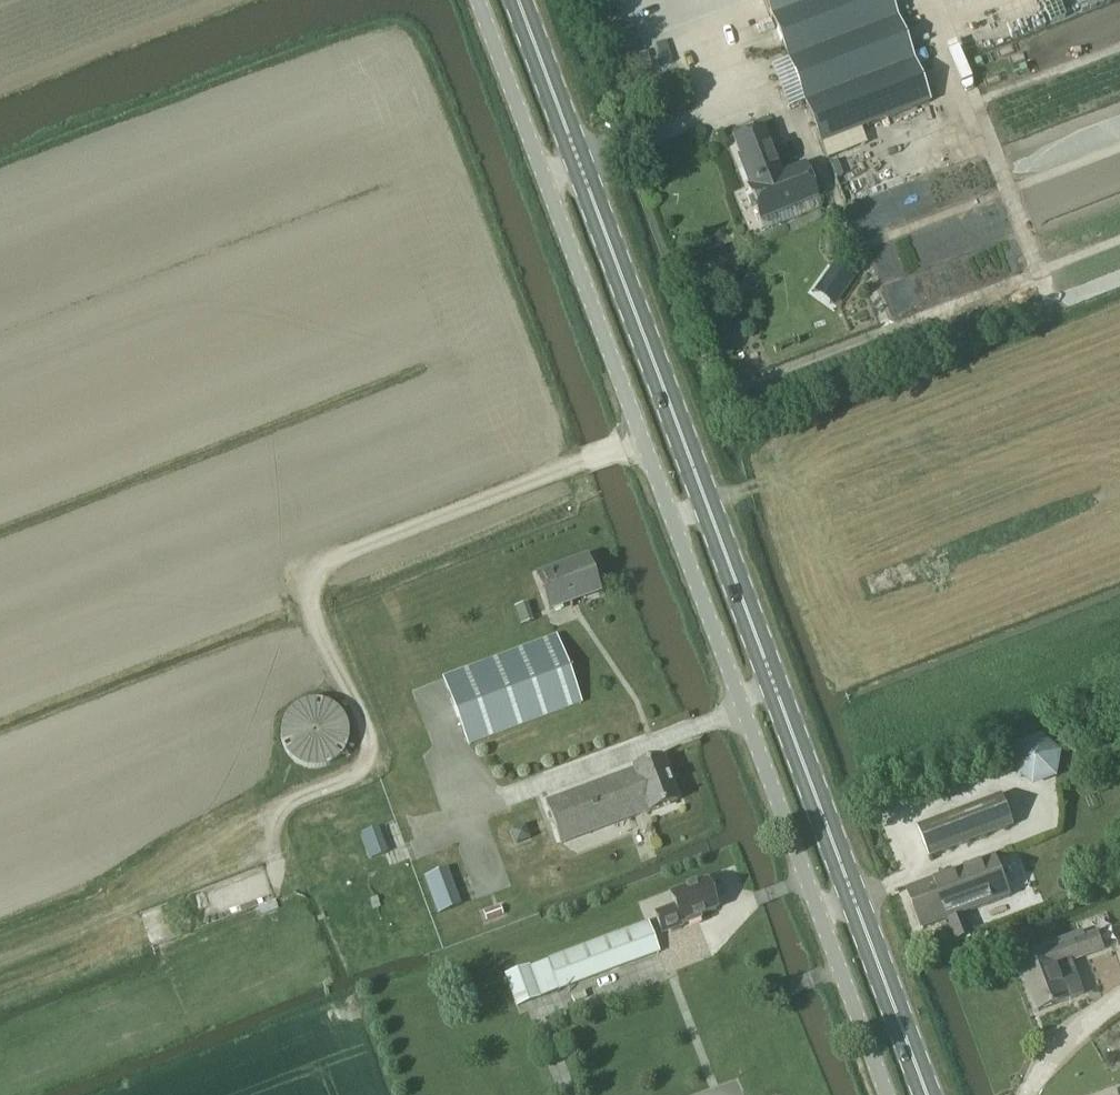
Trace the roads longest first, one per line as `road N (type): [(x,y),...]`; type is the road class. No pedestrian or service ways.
road 1 (unclassified): [(481,0),(891,1094)]
road 2 (primary): [(927,1094),(523,0)]
road 3 (track): [(0,963),(396,809),(494,802)]
road 4 (track): [(765,101),(749,17),(794,0)]

